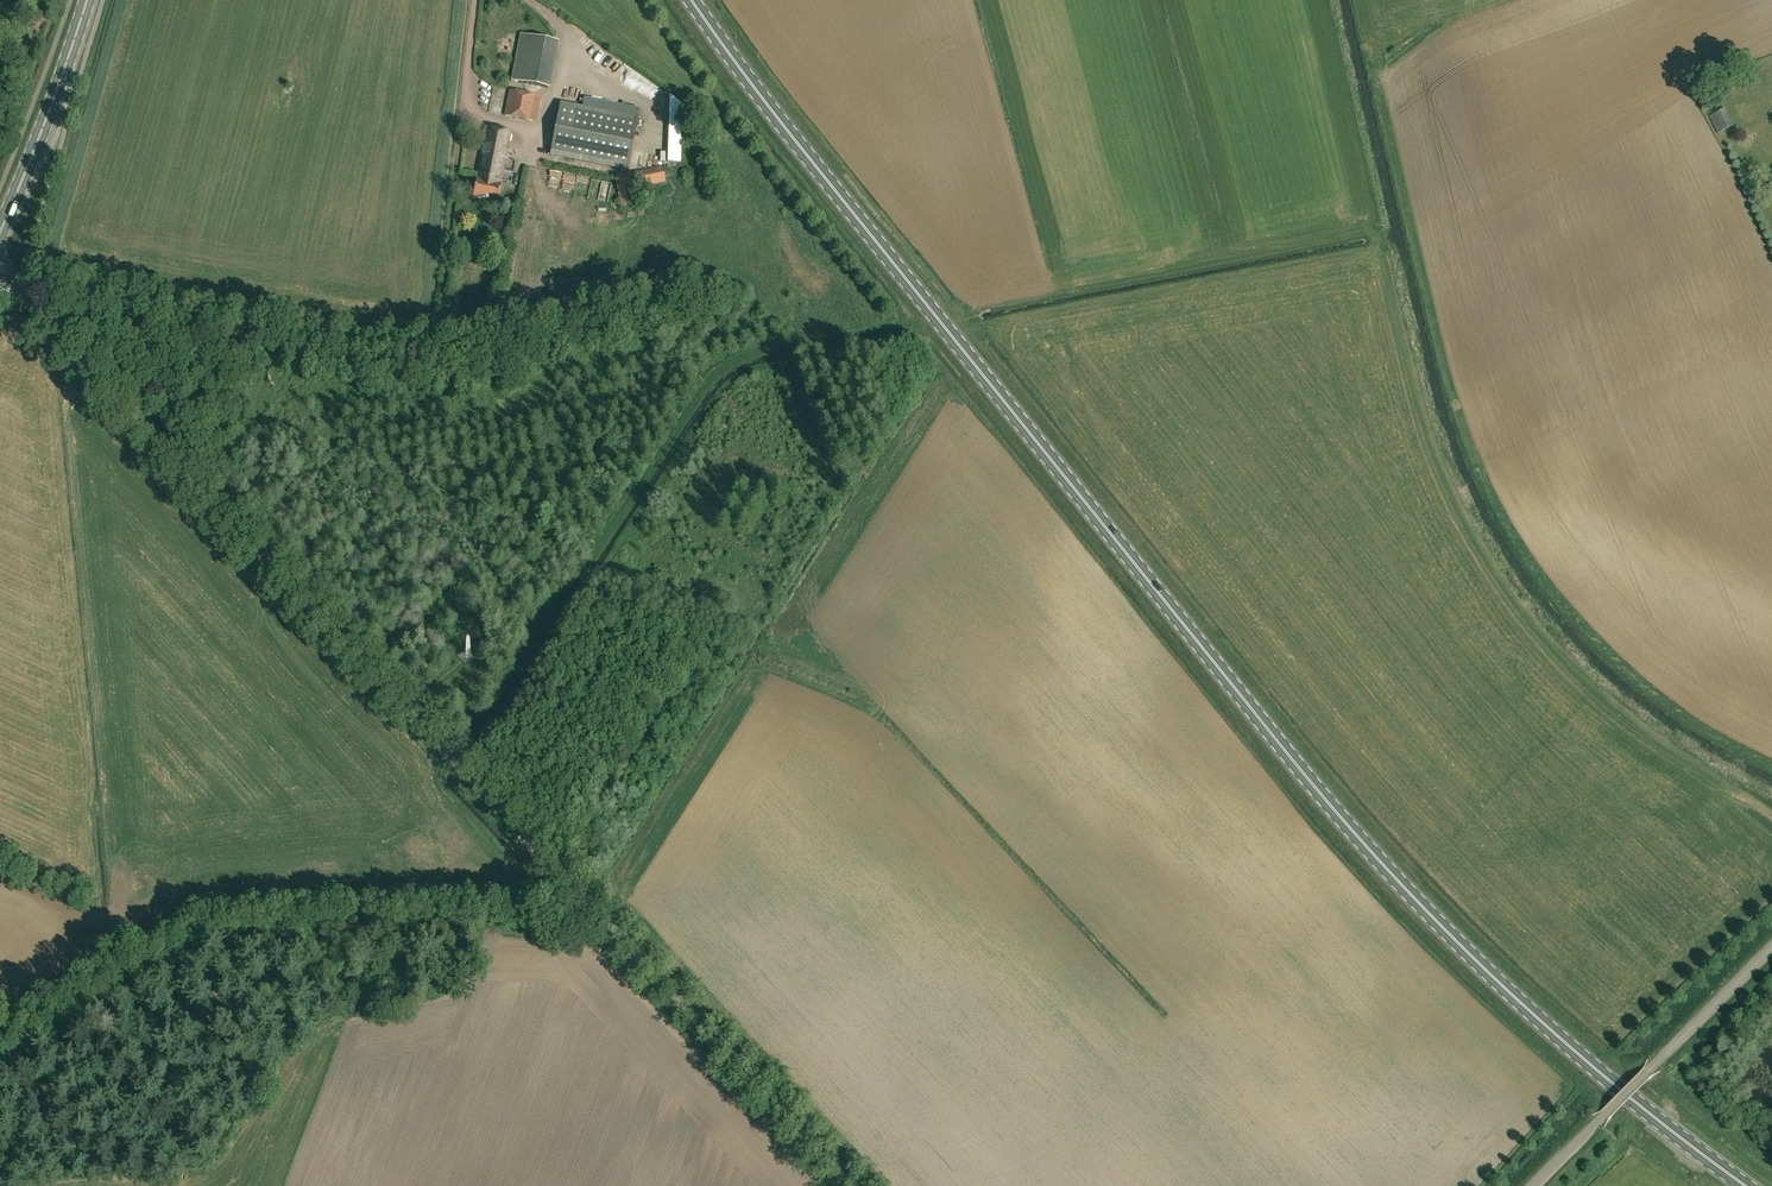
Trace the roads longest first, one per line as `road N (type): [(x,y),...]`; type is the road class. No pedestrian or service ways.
road 1 (primary): [(695,0),(744,75),(1380,863),(1576,1052),(1754,1185)]
road 2 (unclassified): [(851,1185),(0,277)]
road 3 (unclassified): [(1533,1185),(1771,947)]
road 4 (secondary): [(0,238),(89,0)]

